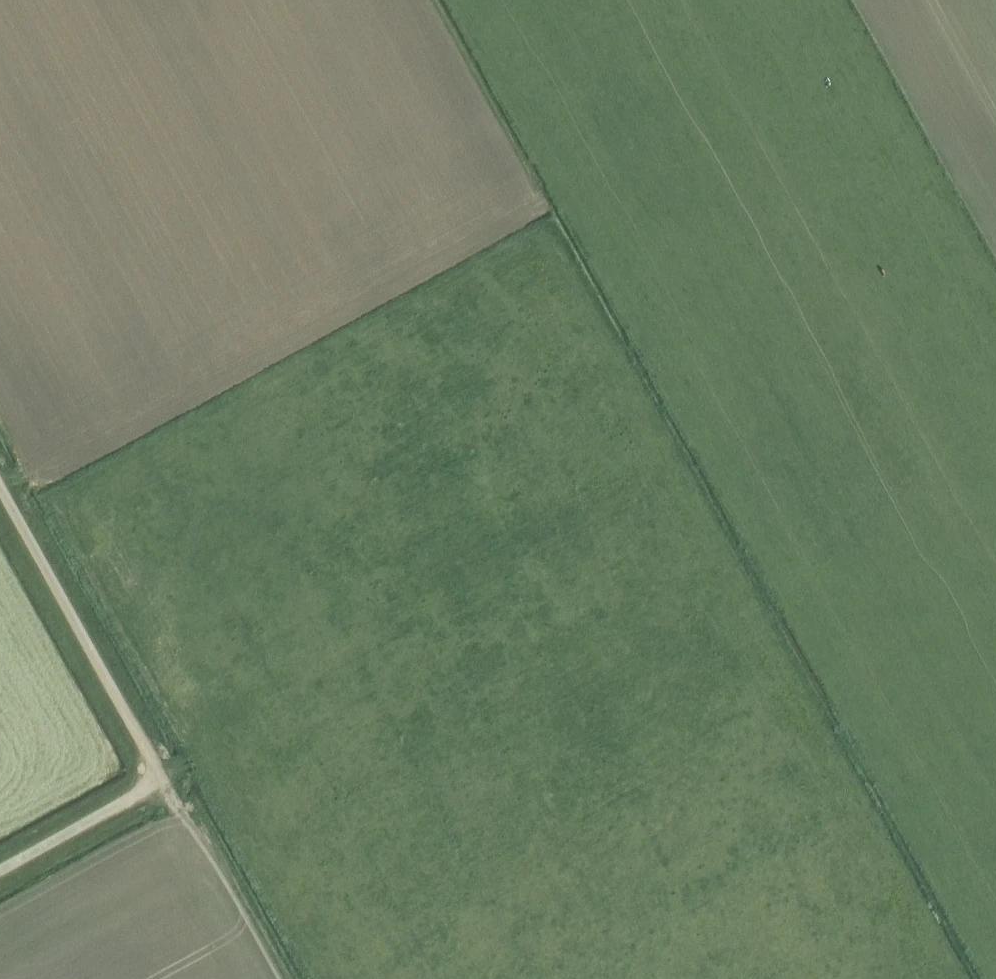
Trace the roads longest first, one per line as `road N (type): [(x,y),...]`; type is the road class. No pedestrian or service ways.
road 1 (track): [(0,493),(158,779),(0,868)]

